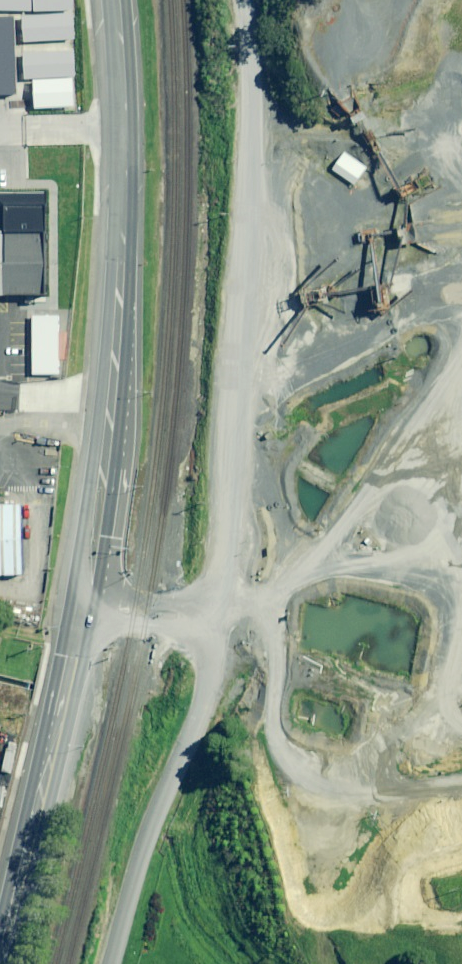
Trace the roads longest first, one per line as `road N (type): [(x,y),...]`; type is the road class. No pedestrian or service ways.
road 1 (unclassified): [(211,619),(260,133),(249,0)]
road 2 (secondary): [(85,609),(118,296),(123,167),(115,0)]
road 3 (secondary): [(0,963),(85,609)]
road 4 (unclassified): [(112,963),(150,825),(204,696),(211,619)]
road 5 (unclassified): [(211,619),(146,623),(85,609)]

